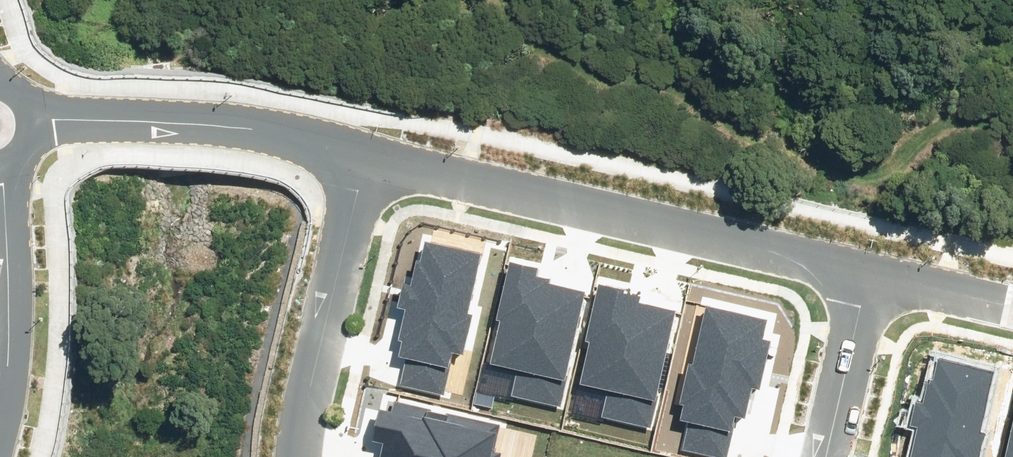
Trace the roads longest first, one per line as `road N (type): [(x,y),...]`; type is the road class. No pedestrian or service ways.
road 1 (residential): [(367,150),(871,275)]
road 2 (residential): [(33,118),(254,124),(367,150)]
road 3 (residential): [(367,150),(294,456)]
road 4 (residential): [(0,402),(9,363),(0,173)]
road 5 (residential): [(871,275),(826,456)]
road 6 (residential): [(871,275),(1012,306)]

